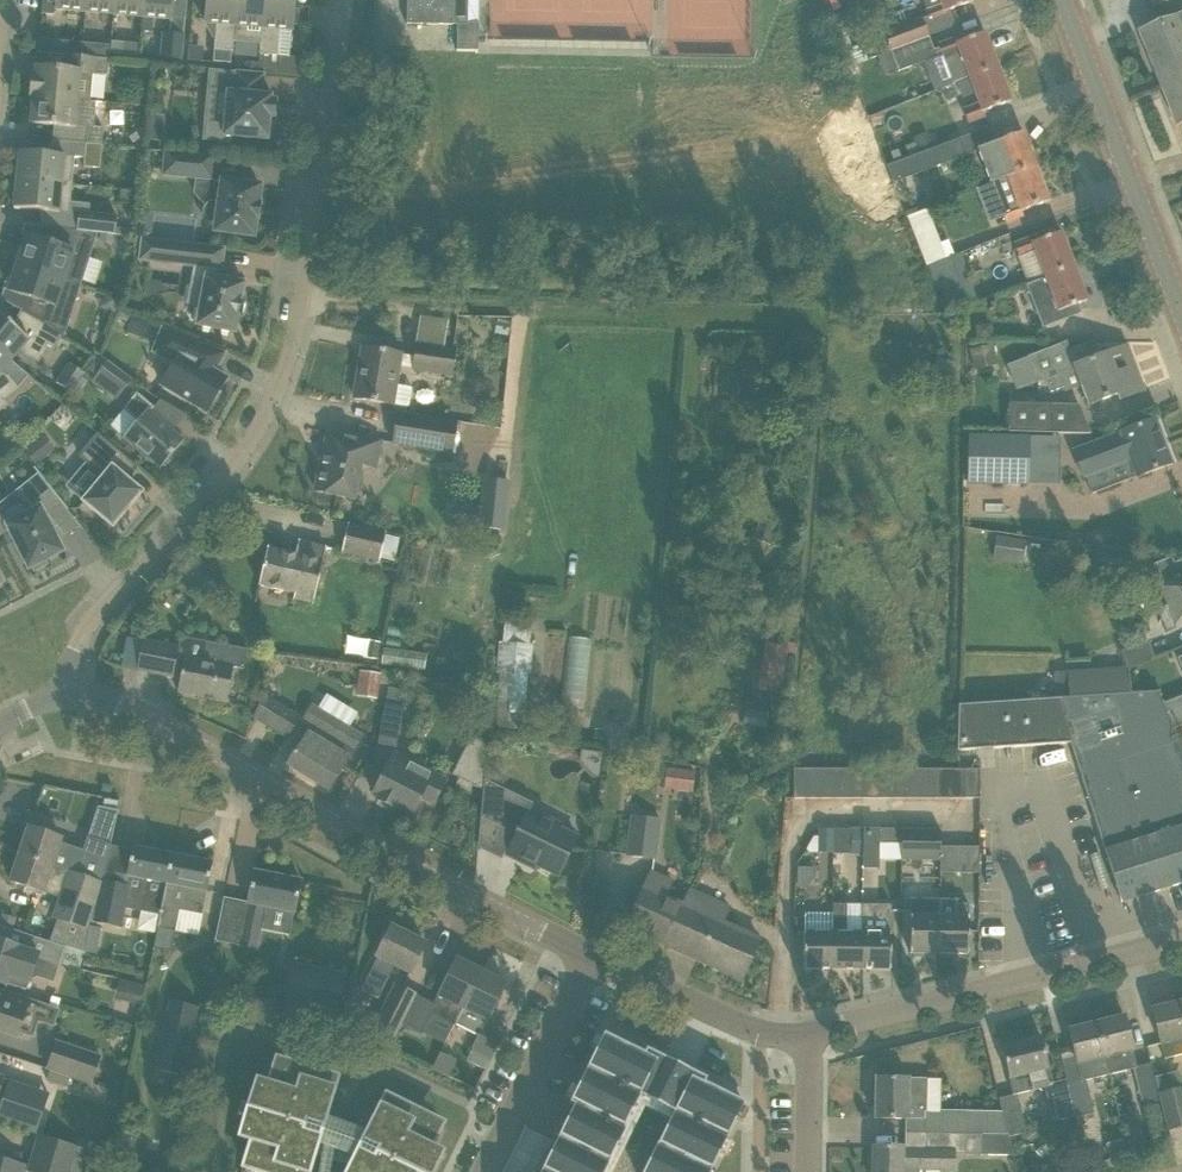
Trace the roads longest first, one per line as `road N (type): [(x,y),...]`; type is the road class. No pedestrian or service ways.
road 1 (residential): [(640,252),(669,190),(776,201),(857,359),(854,623),(633,617)]
road 2 (residential): [(71,687),(590,955)]
road 3 (residential): [(71,687),(91,621),(268,412),(300,327),(316,224)]
road 4 (residential): [(807,1039),(1181,947)]
road 5 (residential): [(633,617),(640,252)]
road 6 (tertiary): [(1181,304),(1063,0)]
road 7 (residential): [(316,224),(640,252)]
road 8 (residential): [(484,1171),(590,955)]
road 9 (residential): [(590,955),(779,1036),(807,1039)]
road 10 (residential): [(316,224),(350,0)]
road 11 (residential): [(806,1171),(807,1039)]

